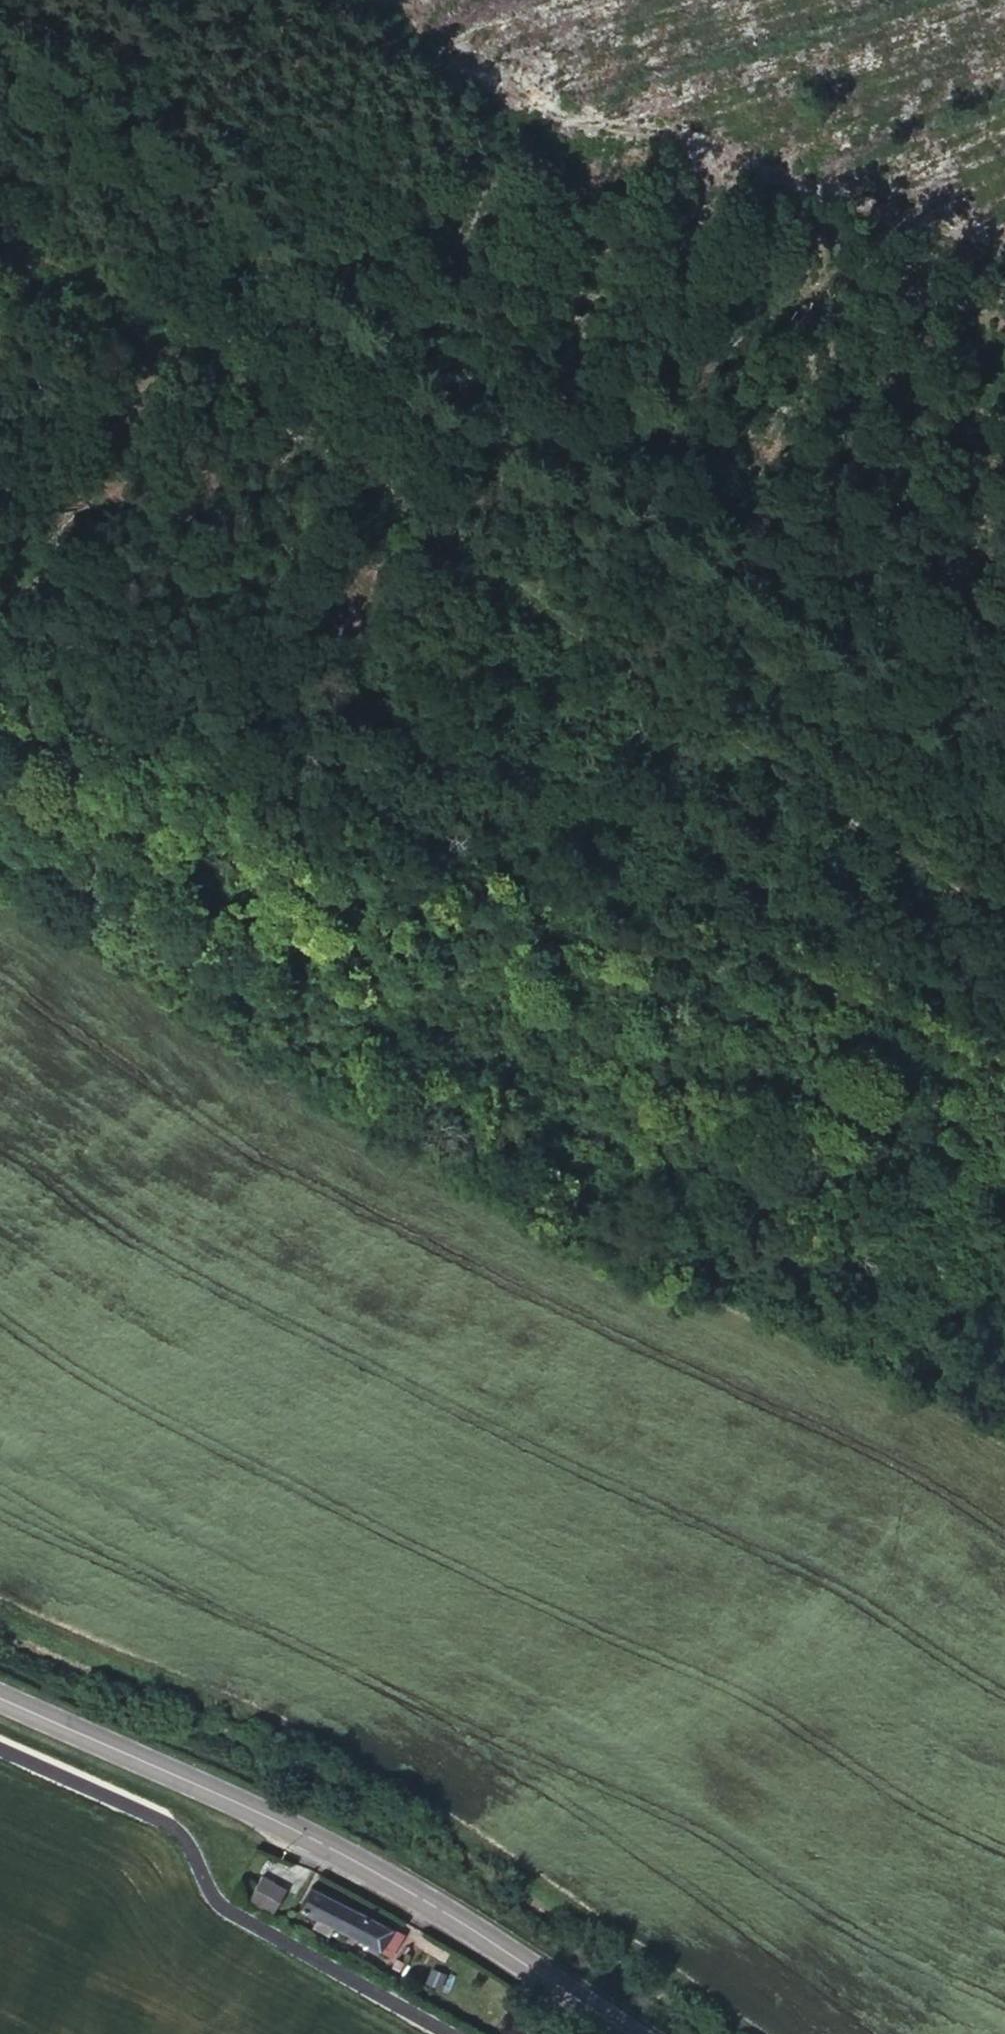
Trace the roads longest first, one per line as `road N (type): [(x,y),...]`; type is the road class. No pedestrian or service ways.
road 1 (secondary): [(629,2033),(346,1856),(0,1697)]

